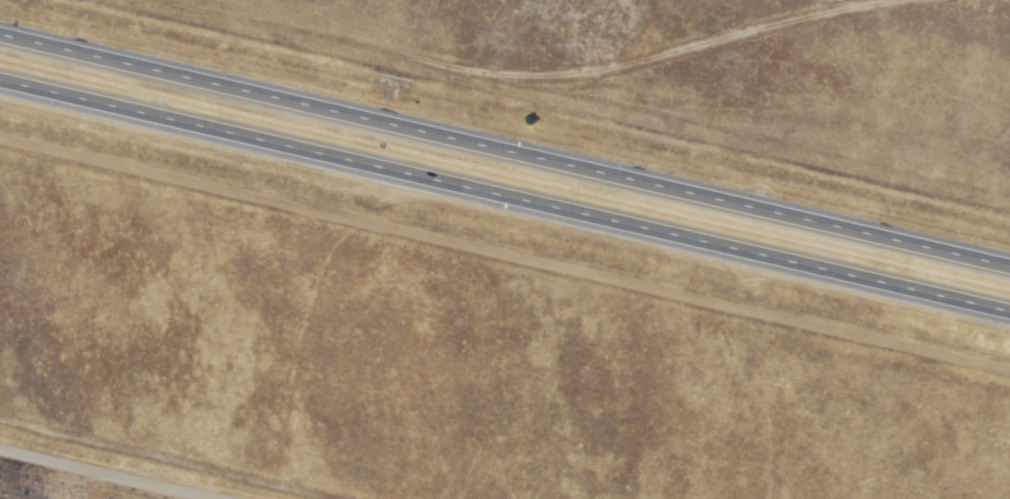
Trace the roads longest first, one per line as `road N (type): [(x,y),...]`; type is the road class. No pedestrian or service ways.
road 1 (motorway): [(1009,265),(0,33)]
road 2 (motorway): [(0,74),(1009,305)]
road 3 (track): [(1009,372),(0,143)]
road 4 (track): [(904,0),(618,68),(522,77),(470,74),(157,0)]
road 5 (tertiary): [(0,448),(222,498)]

